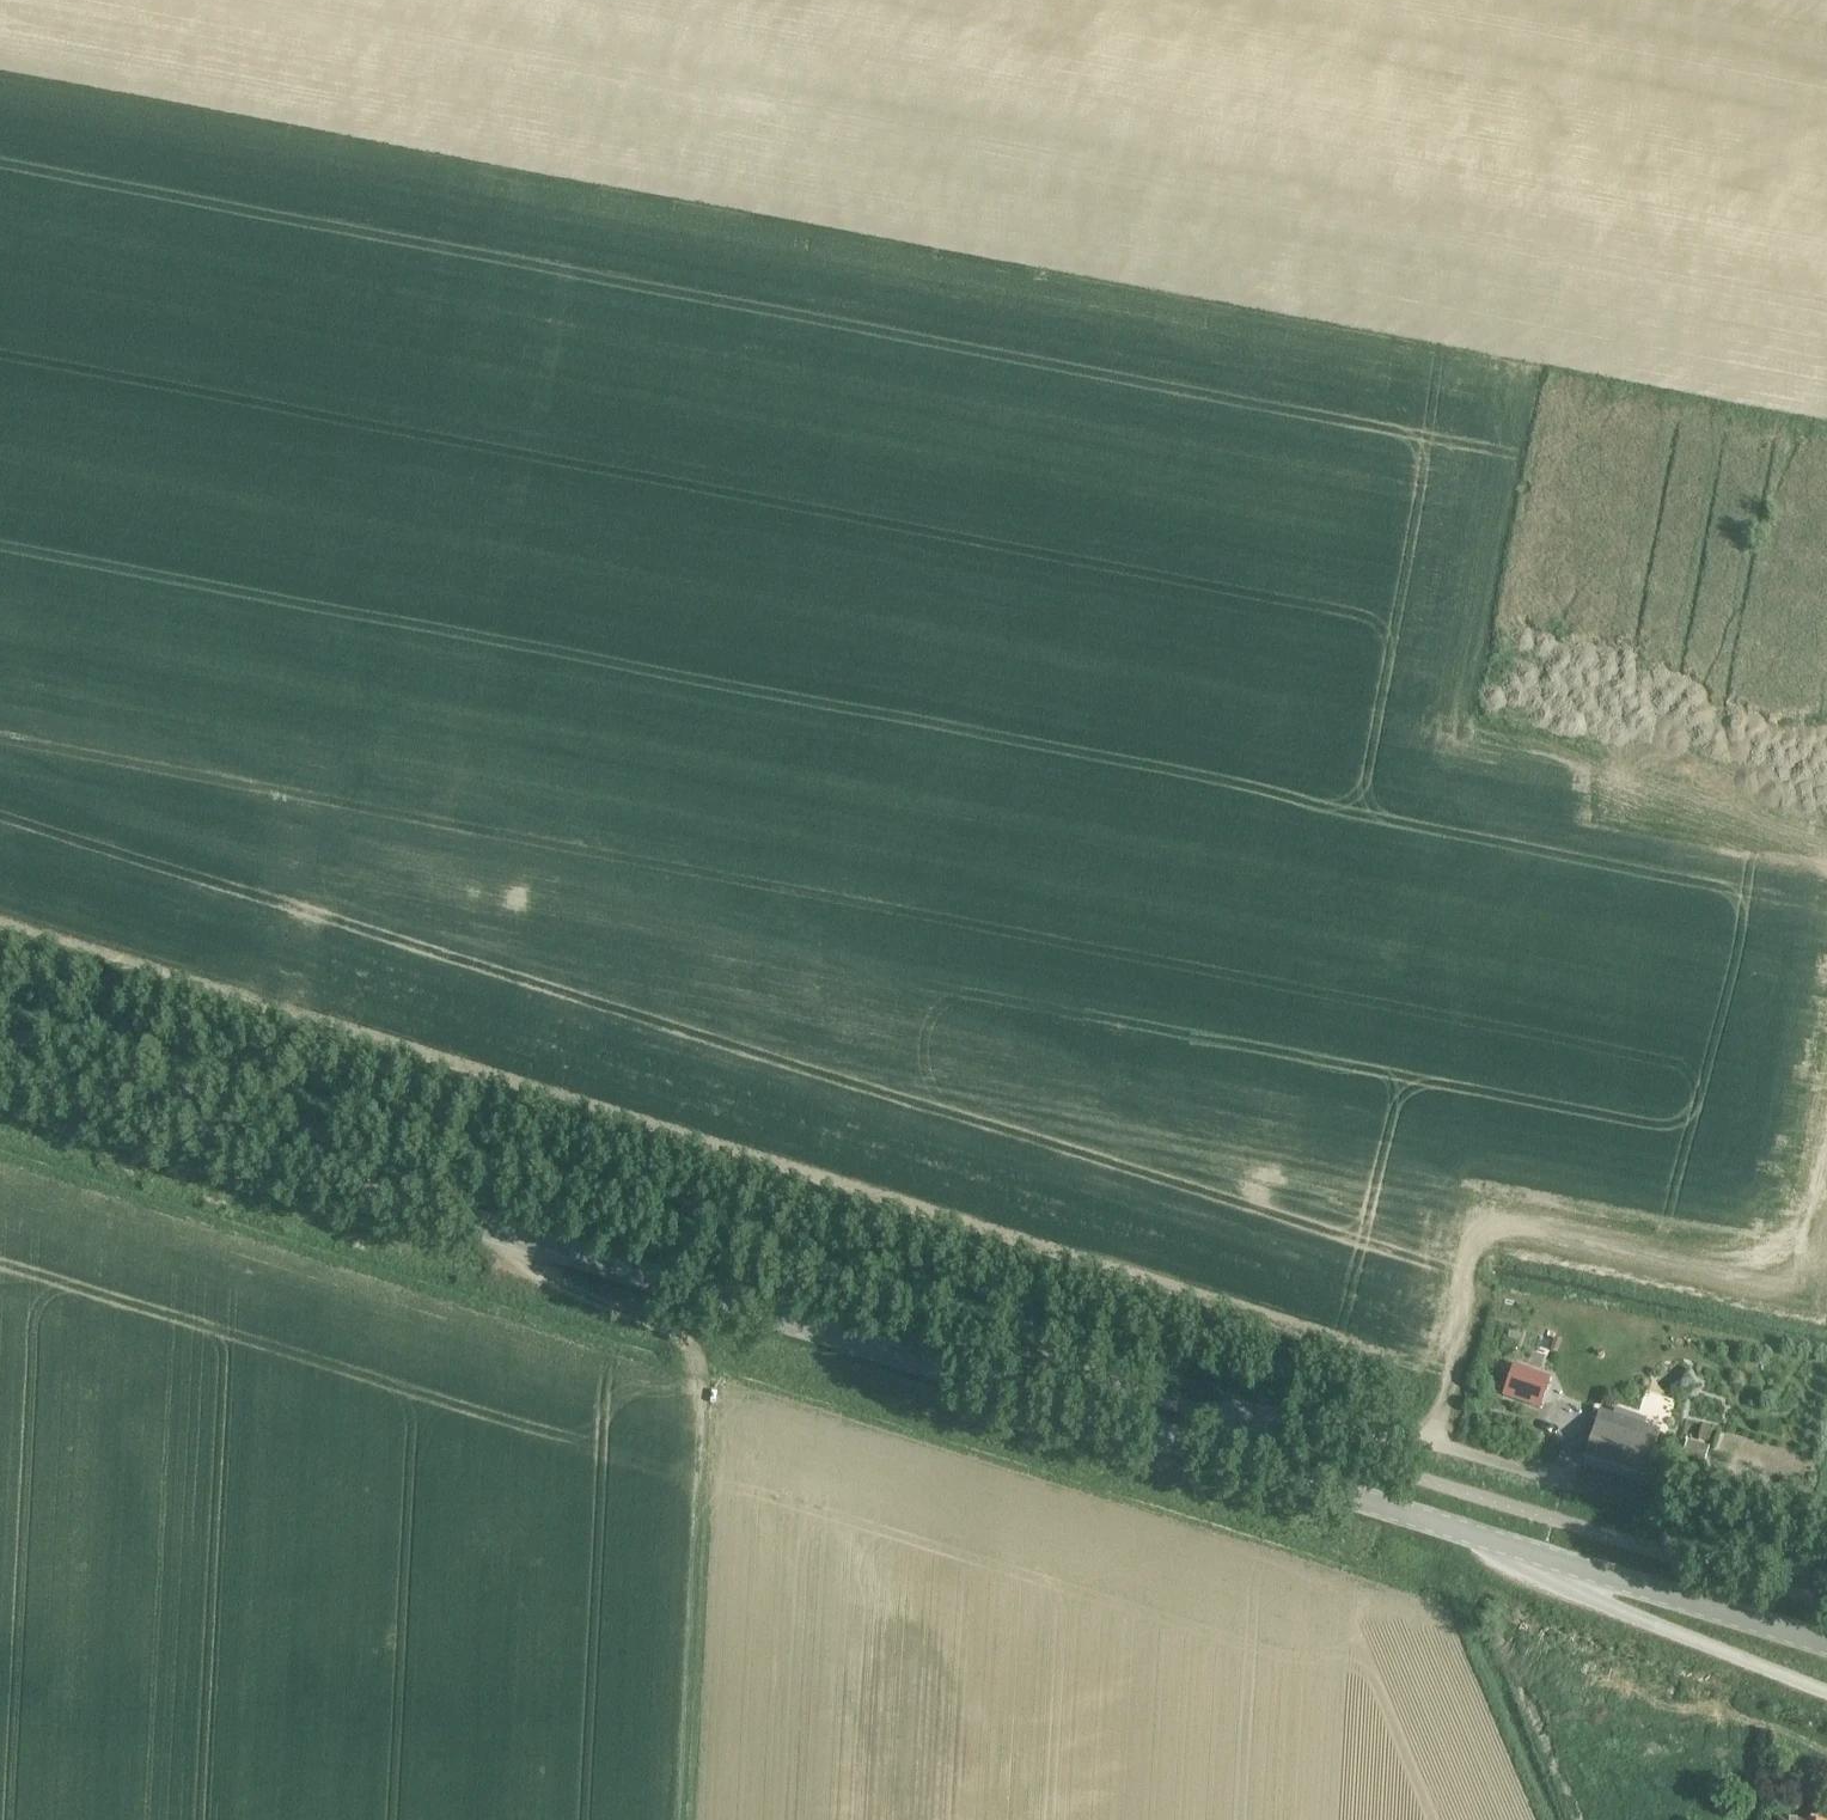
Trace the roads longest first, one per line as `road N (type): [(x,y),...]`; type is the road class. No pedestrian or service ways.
road 1 (tertiary): [(1826,1651),(0,1082)]
road 2 (track): [(499,1239),(518,1263),(655,1326),(686,1349),(701,1380),(682,1819)]

